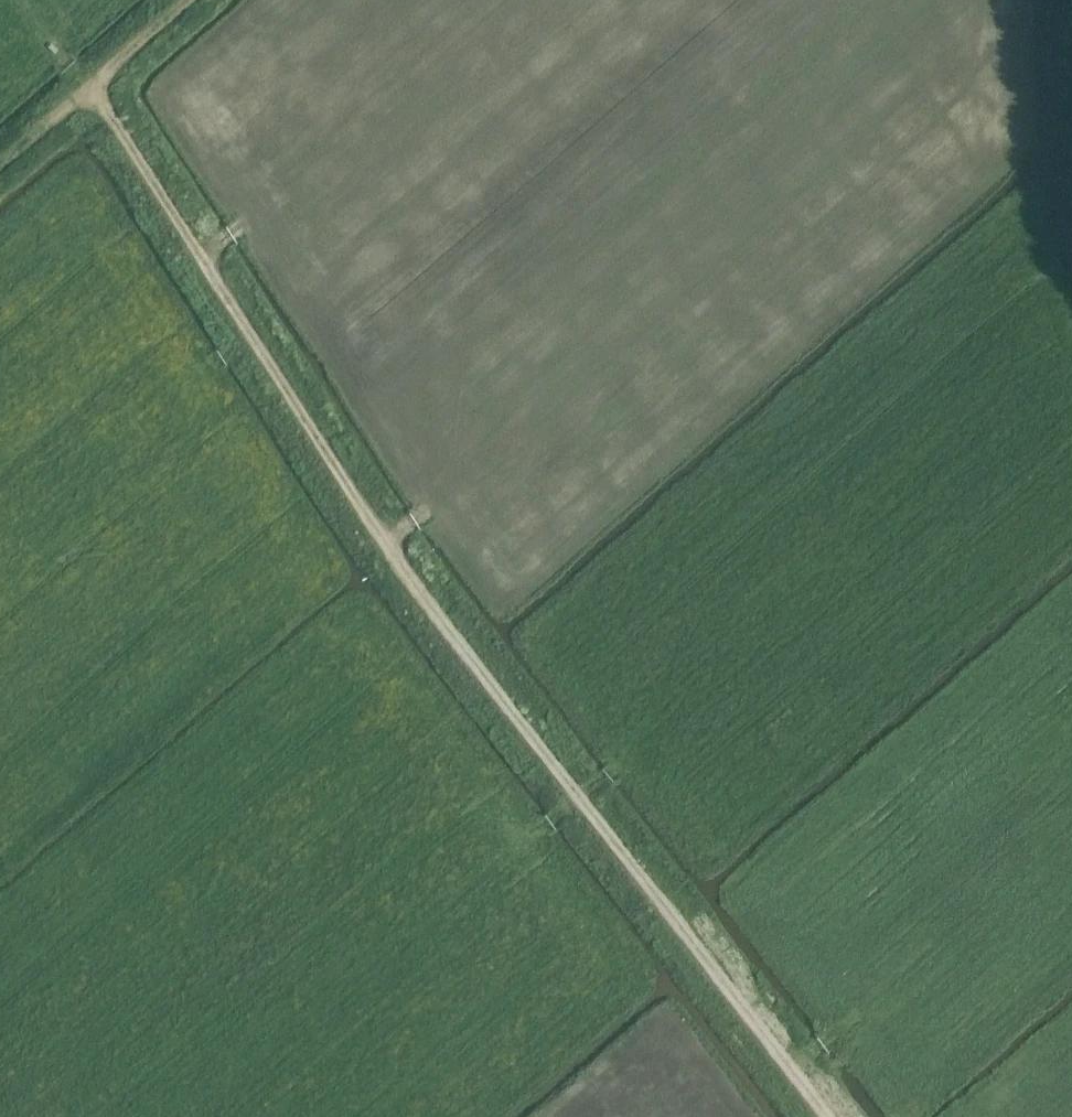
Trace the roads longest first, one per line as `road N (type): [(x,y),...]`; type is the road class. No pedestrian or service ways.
road 1 (track): [(190,0),(106,72),(96,93),(389,548),(827,1116)]
road 2 (track): [(0,162),(96,93),(72,69)]

